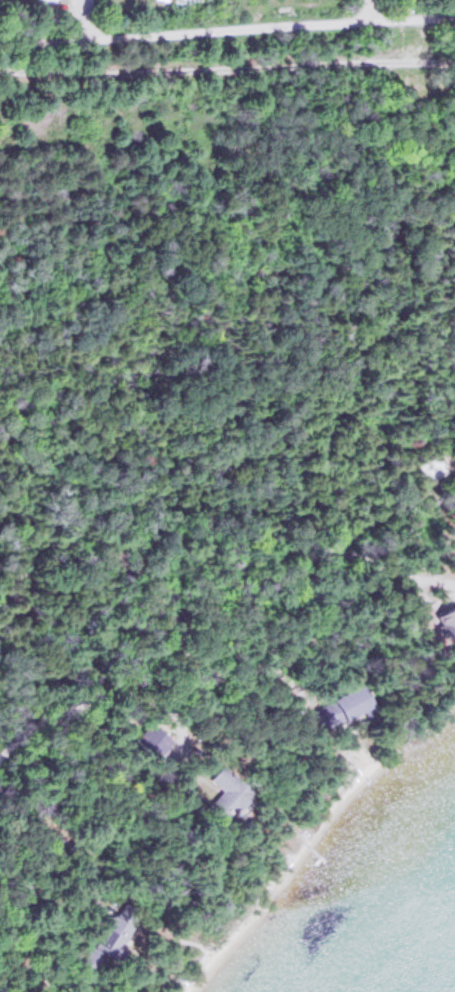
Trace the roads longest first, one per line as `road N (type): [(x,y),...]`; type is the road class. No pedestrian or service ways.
road 1 (residential): [(0,42),(454,16)]

